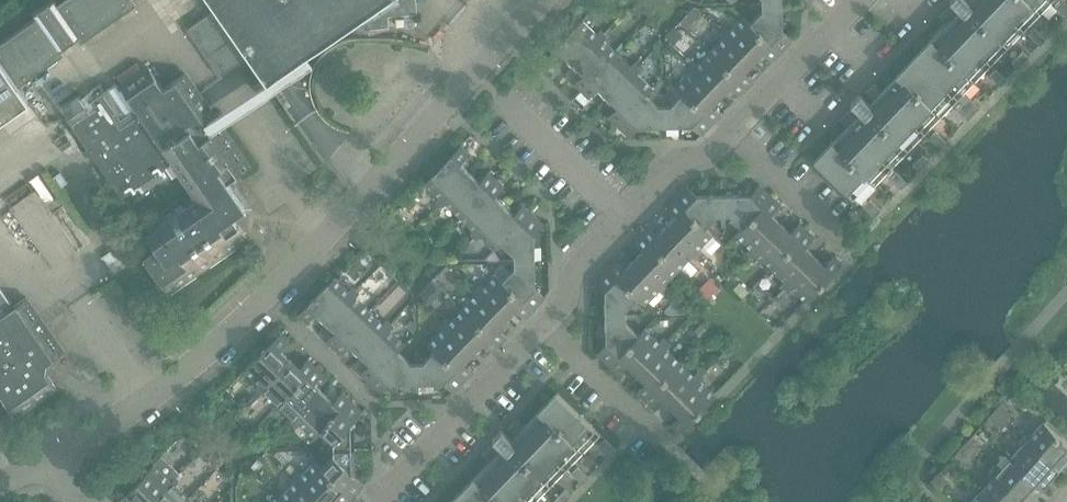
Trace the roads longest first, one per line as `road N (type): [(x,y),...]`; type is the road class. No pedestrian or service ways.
road 1 (residential): [(55,456),(151,400),(266,301),(542,0)]
road 2 (residential): [(375,501),(545,326)]
road 3 (residential): [(675,451),(545,326)]
road 4 (residential): [(625,218),(497,95)]
road 5 (residential): [(839,237),(732,132)]
road 6 (residential): [(625,218),(682,162),(709,155),(732,132)]
road 7 (residential): [(545,326),(569,303),(573,270),(625,218)]

